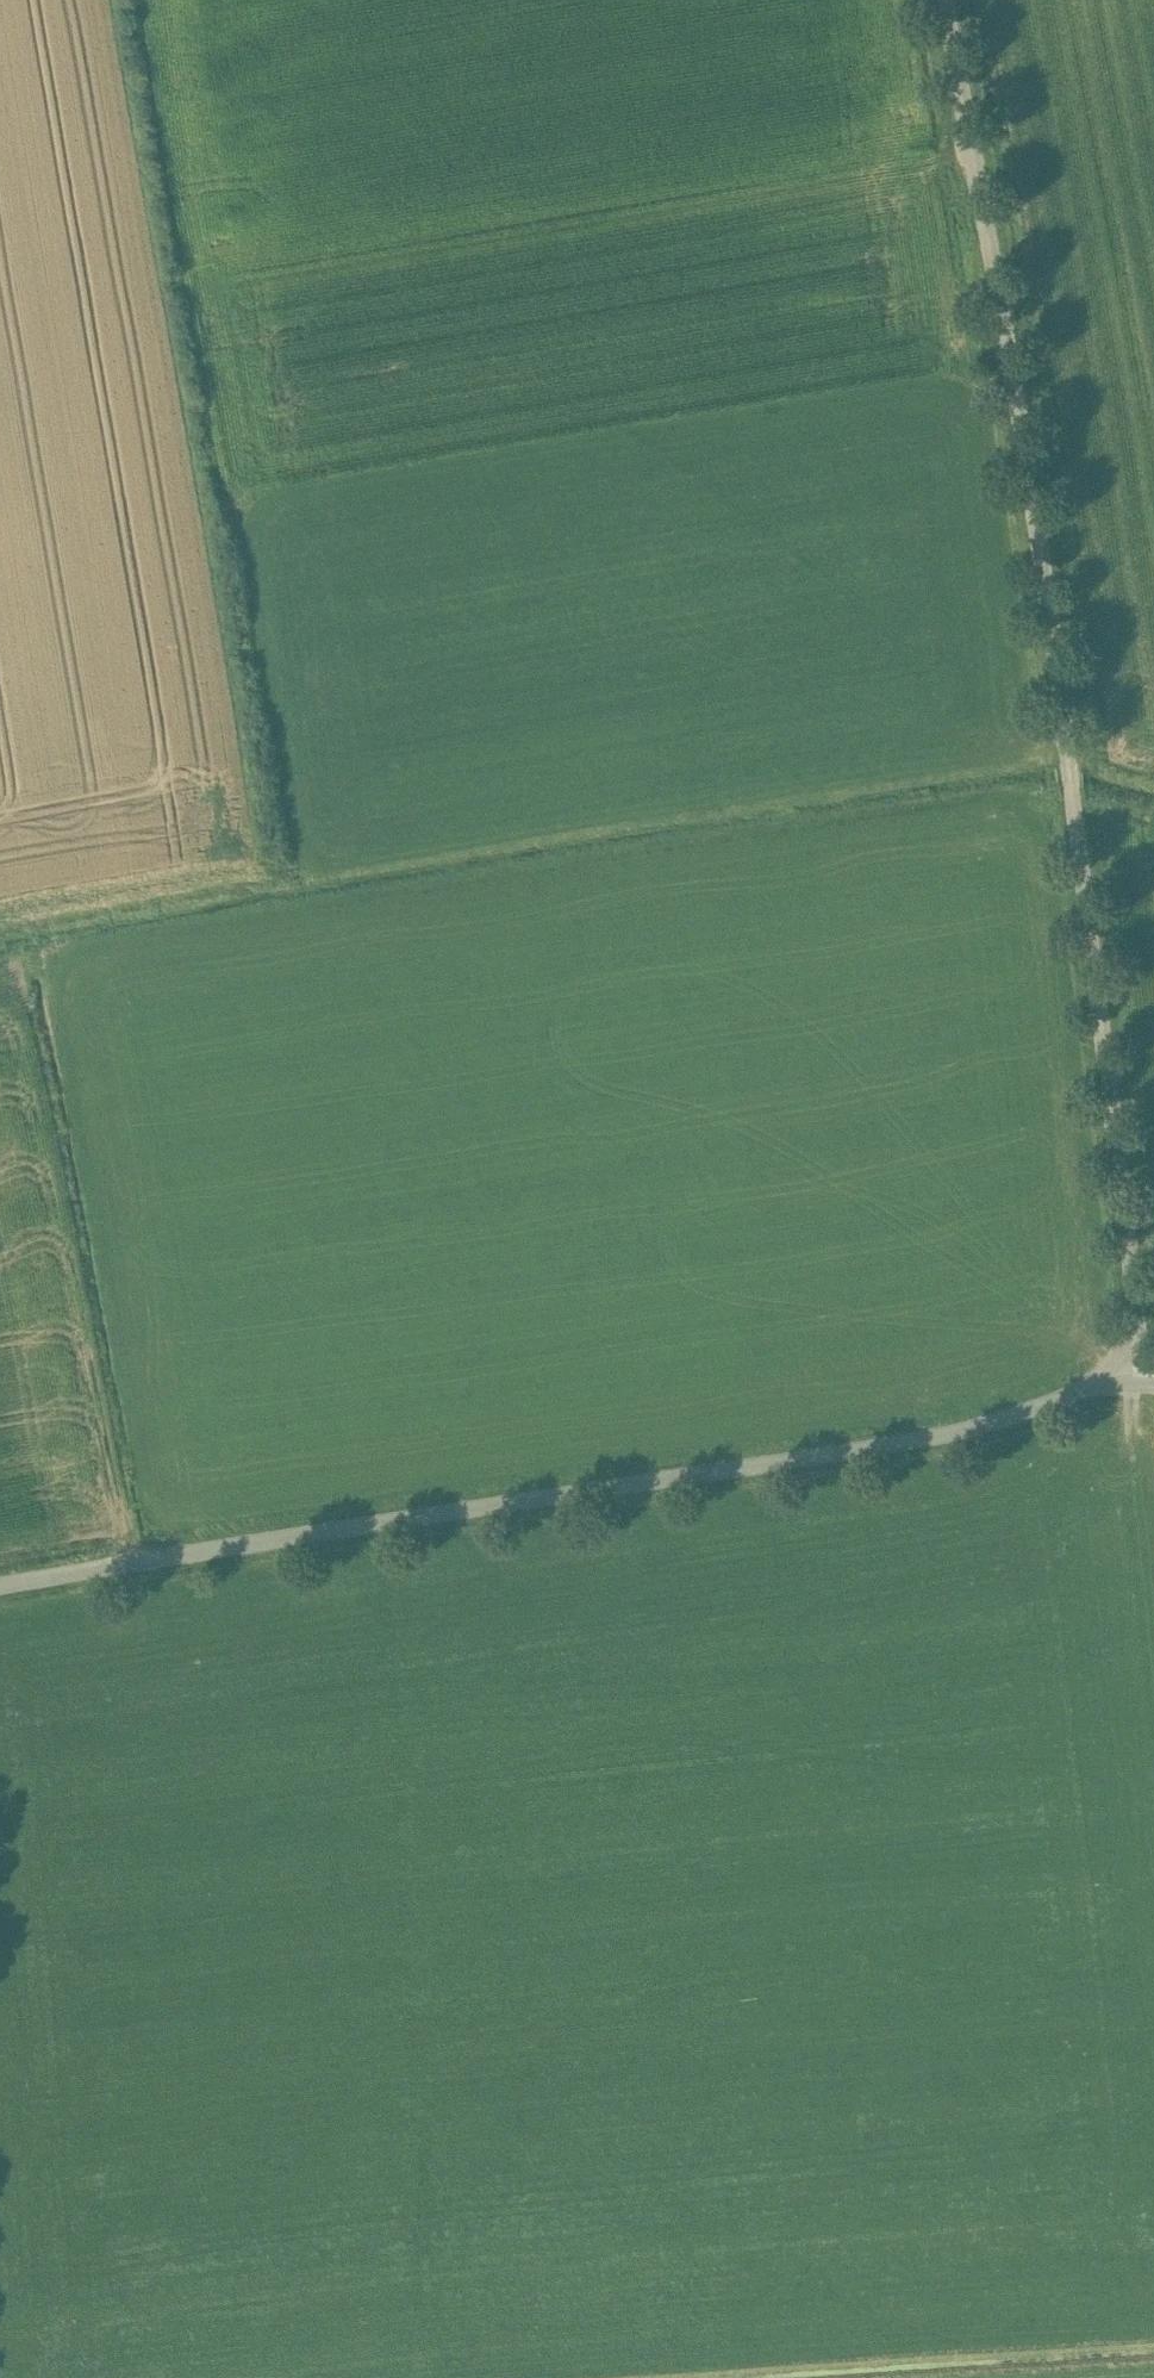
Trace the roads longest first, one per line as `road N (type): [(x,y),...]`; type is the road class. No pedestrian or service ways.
road 1 (unclassified): [(935,0),(1056,650),(1123,1151),(1141,1368)]
road 2 (unclassified): [(0,1585),(941,1432),(1141,1368)]

